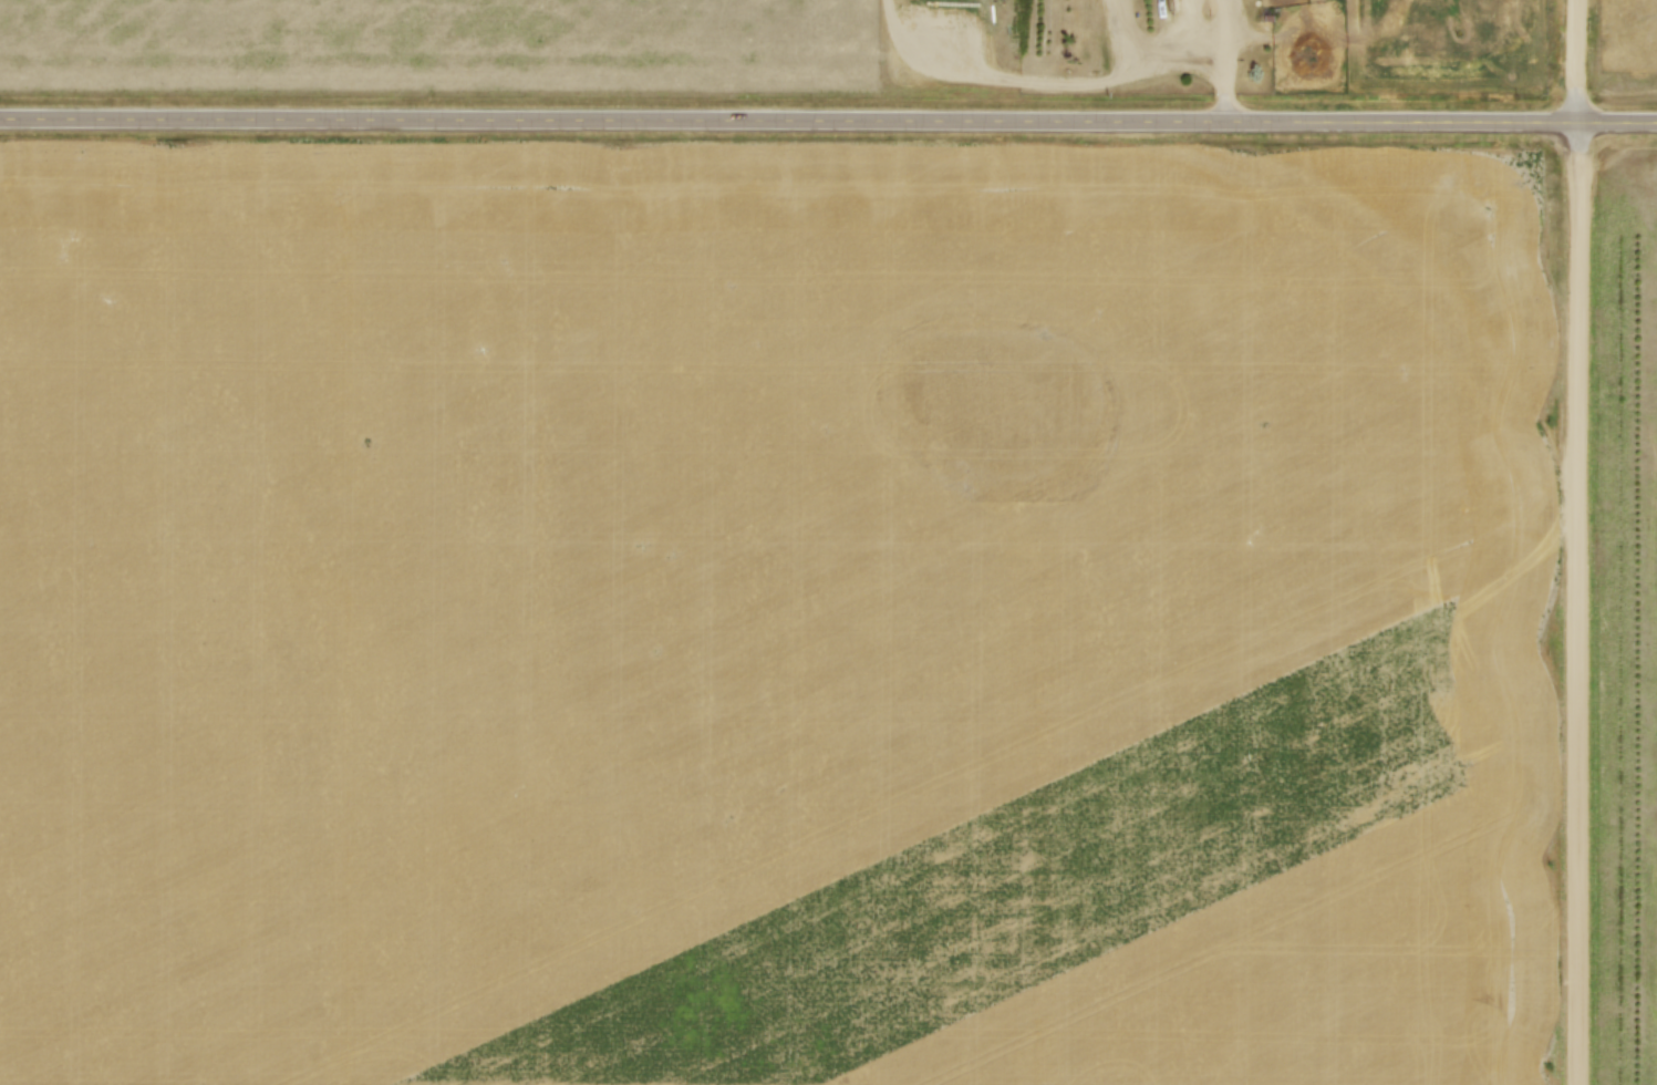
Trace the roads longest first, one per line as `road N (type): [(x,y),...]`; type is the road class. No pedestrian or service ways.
road 1 (primary): [(1656,120),(0,117)]
road 2 (residential): [(1579,1084),(1576,120)]

